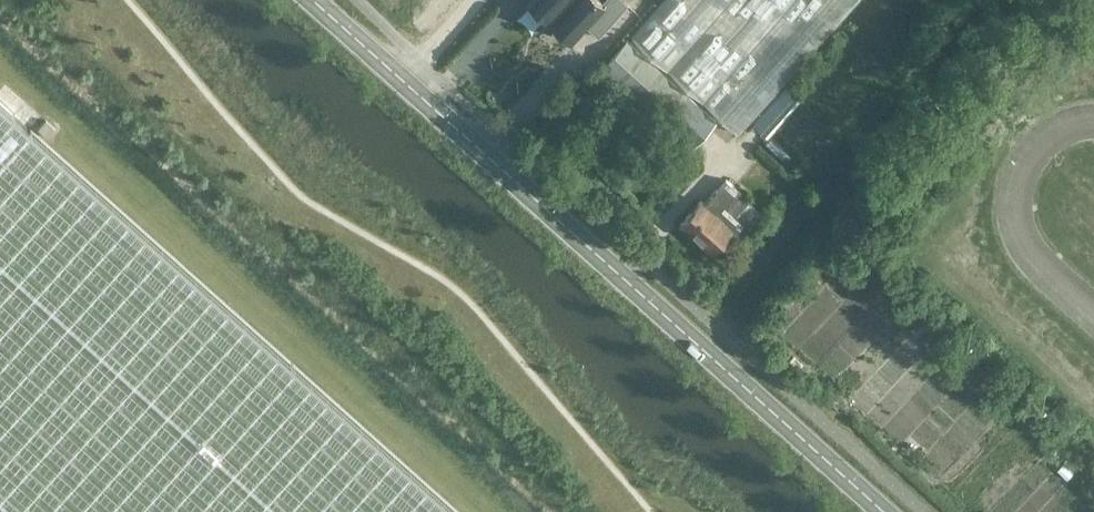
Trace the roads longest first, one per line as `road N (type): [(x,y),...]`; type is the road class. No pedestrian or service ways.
road 1 (tertiary): [(883,511),(316,0)]

